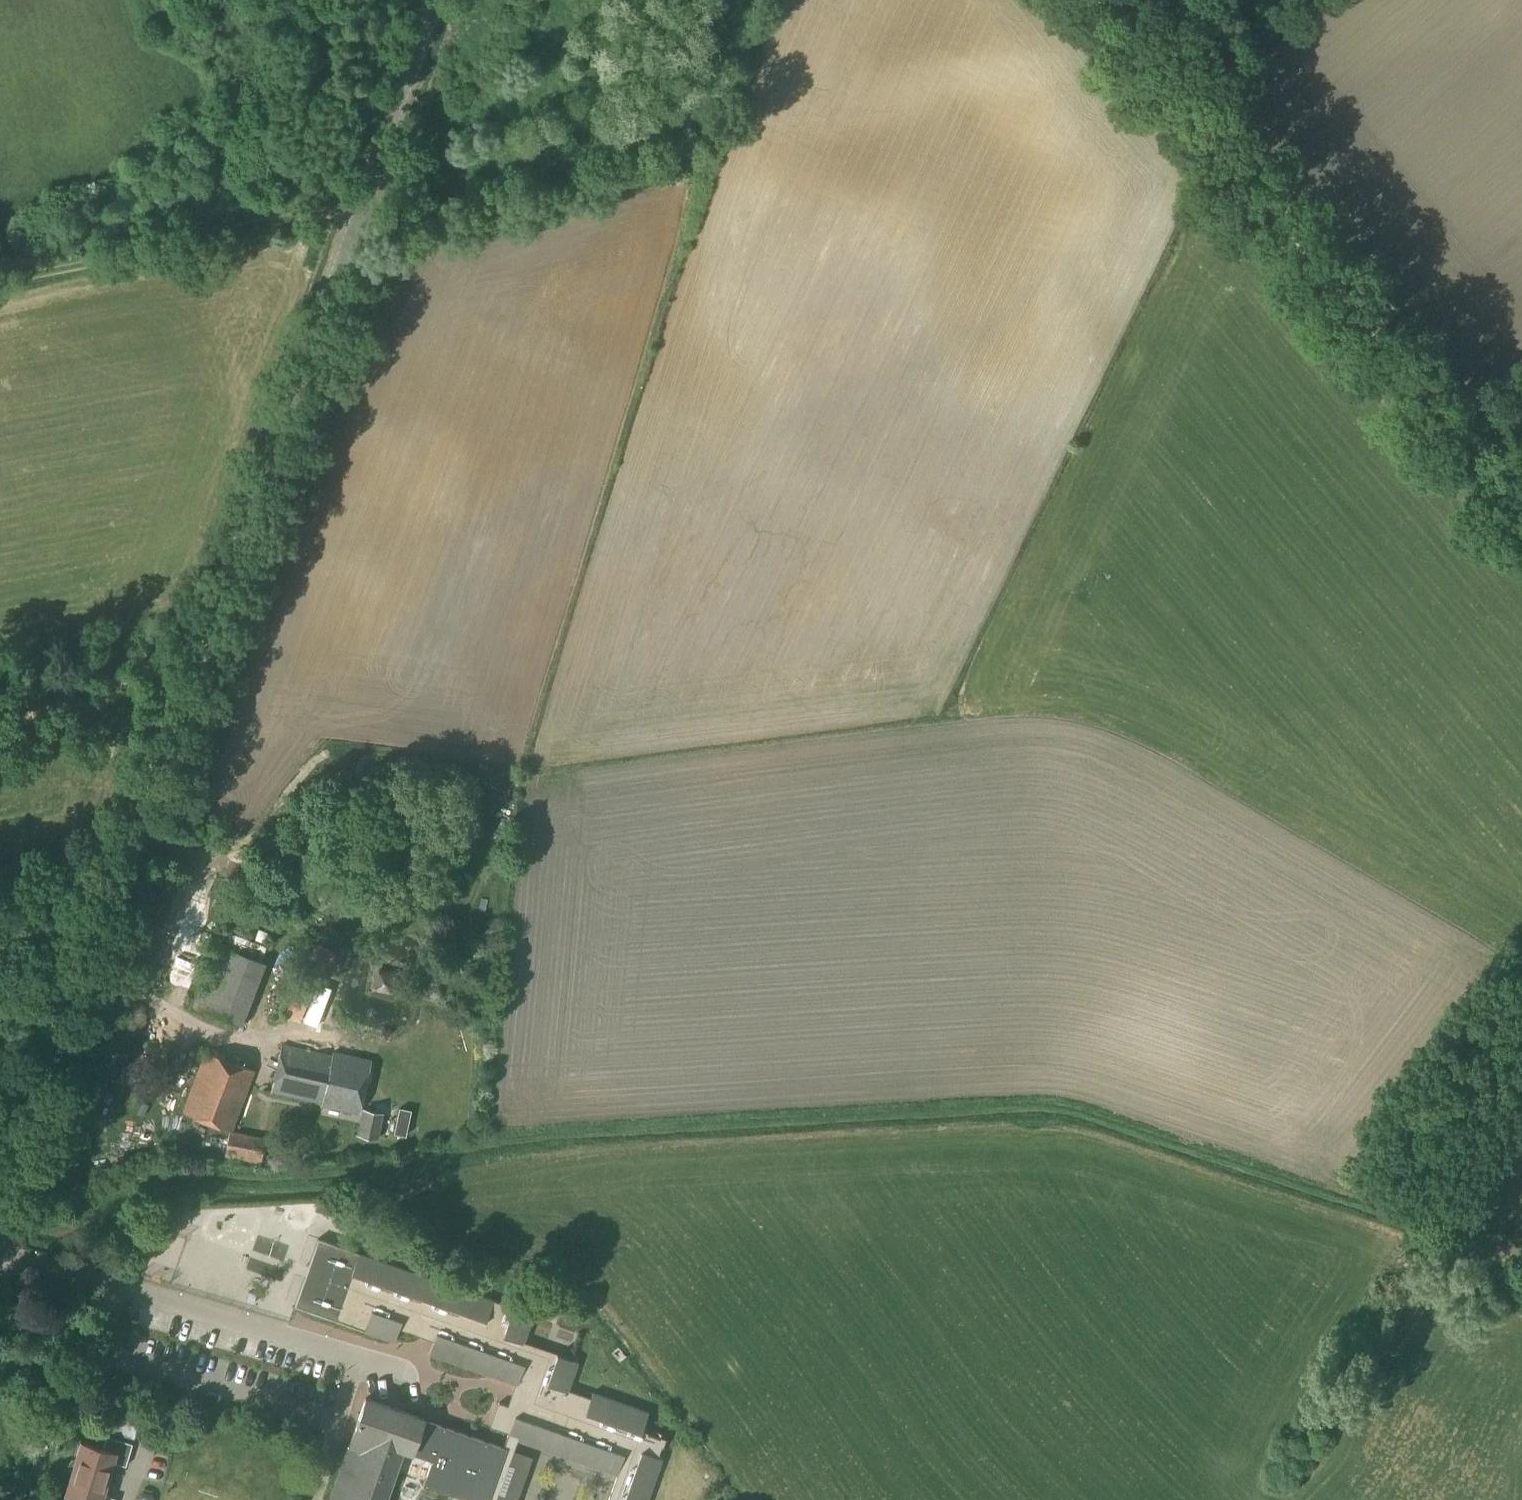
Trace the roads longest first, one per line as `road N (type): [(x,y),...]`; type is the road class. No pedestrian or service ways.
road 1 (unclassified): [(0,1221),(82,975),(168,765),(444,0)]
road 2 (unclassified): [(1432,436),(1100,0)]
road 3 (track): [(364,218),(0,293)]
road 4 (unclassified): [(339,1415),(112,1347),(125,1290)]
road 5 (unclassified): [(357,1357),(125,1290)]
road 6 (unclassified): [(1521,542),(1432,436)]
road 7 (unclassified): [(125,1290),(0,1259)]

